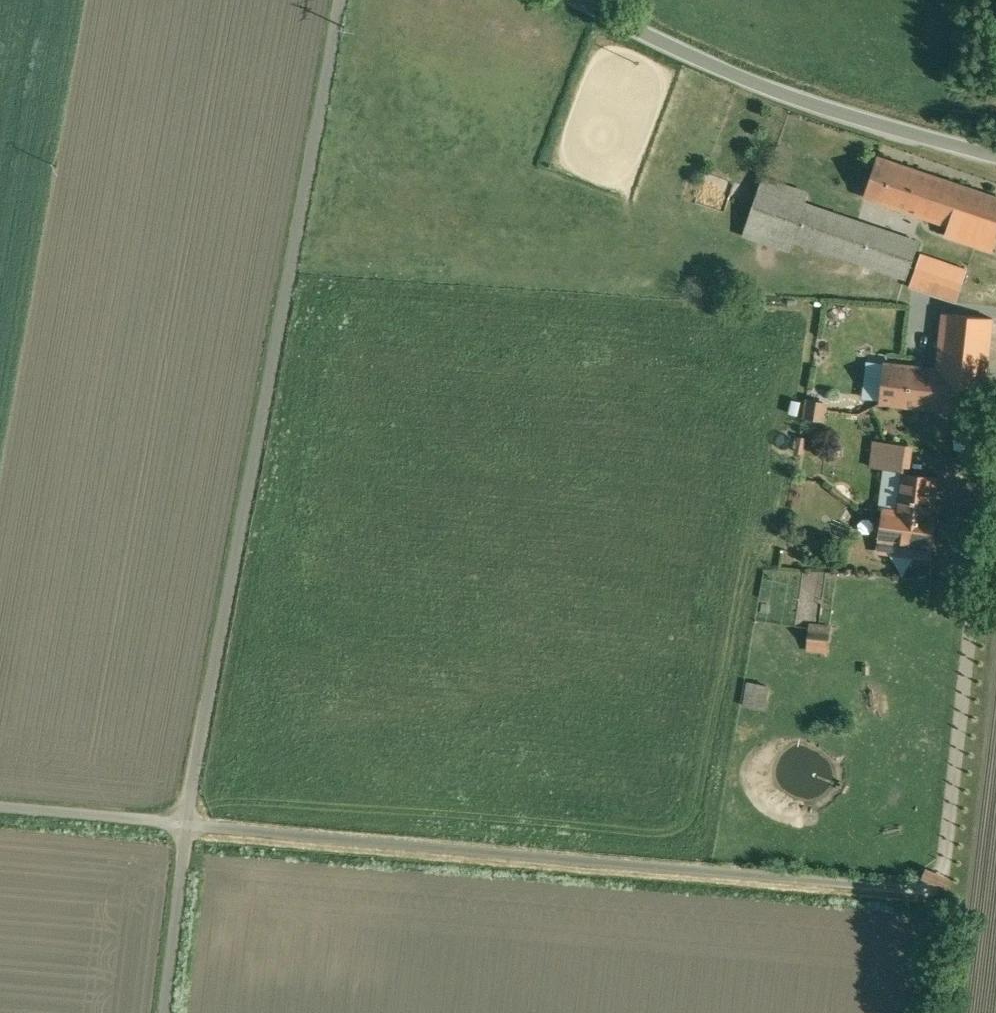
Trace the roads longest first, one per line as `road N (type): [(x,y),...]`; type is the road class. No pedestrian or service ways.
road 1 (residential): [(344,0),(186,823)]
road 2 (residential): [(186,823),(931,890)]
road 3 (tertiary): [(995,155),(776,91),(579,0)]
road 4 (residential): [(186,823),(162,1012)]
road 5 (residential): [(0,804),(186,823)]

